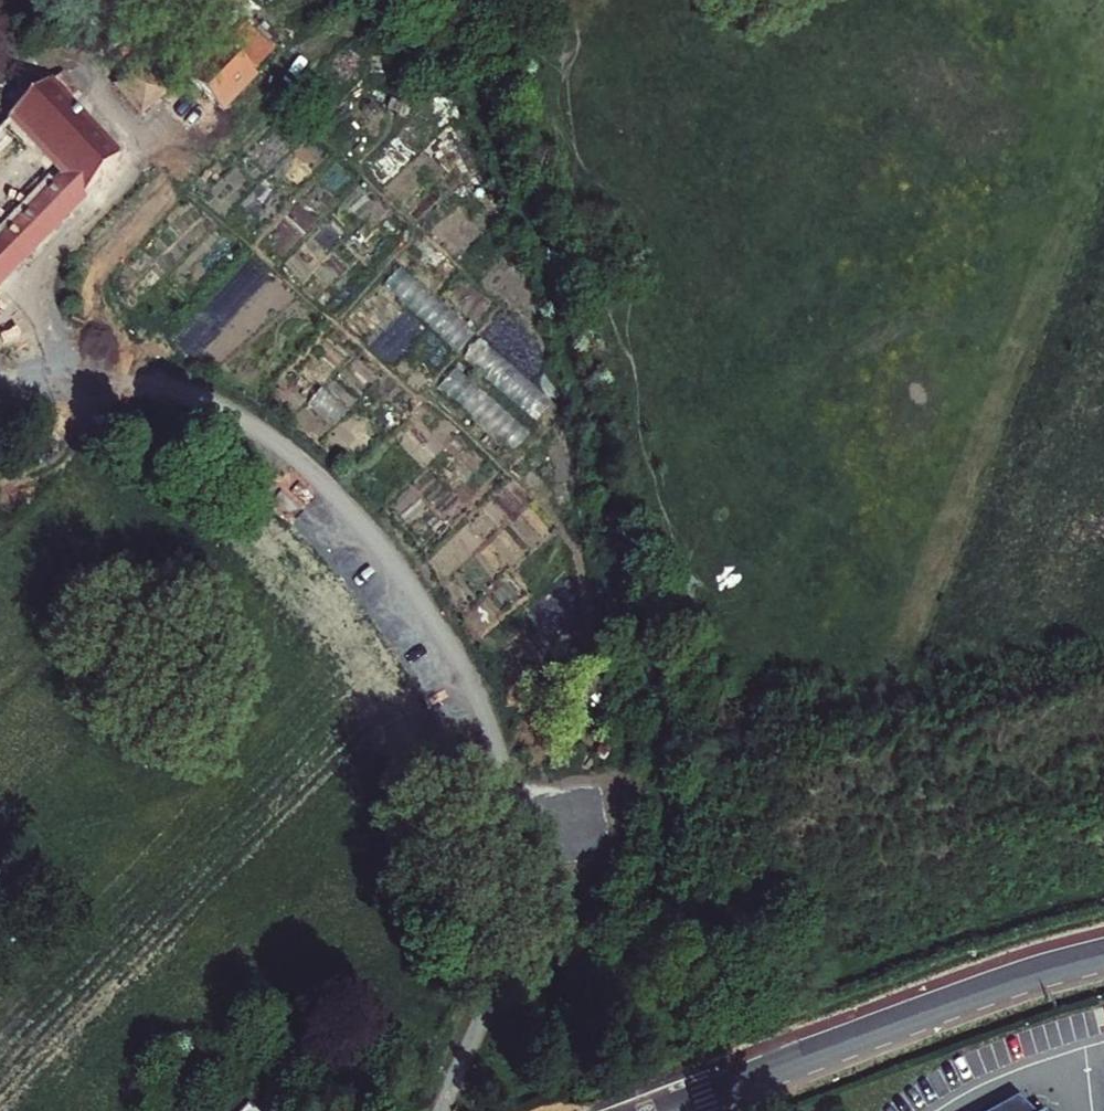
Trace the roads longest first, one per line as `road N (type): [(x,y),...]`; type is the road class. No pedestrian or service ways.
road 1 (secondary): [(1103,953),(661,1110)]

